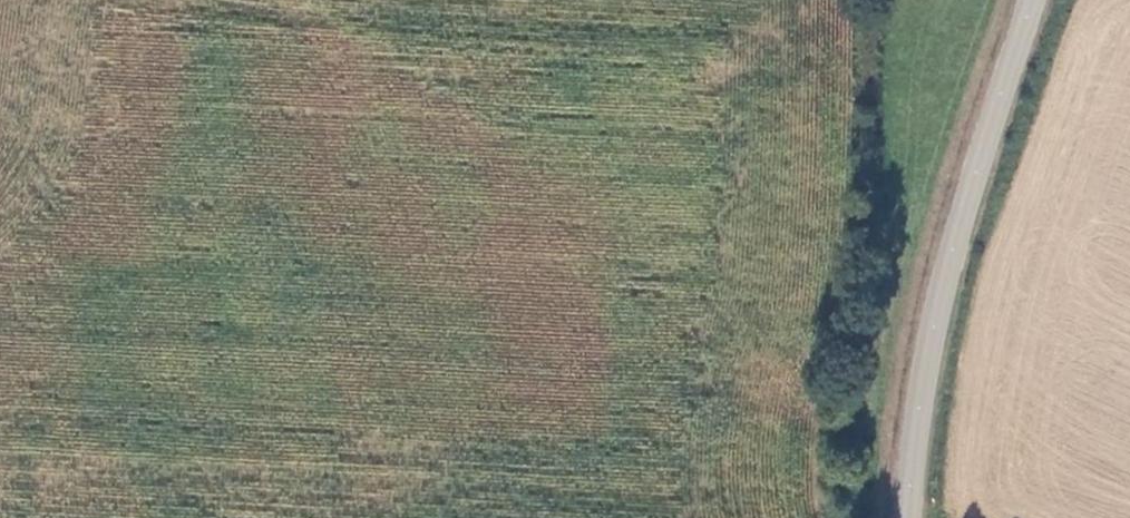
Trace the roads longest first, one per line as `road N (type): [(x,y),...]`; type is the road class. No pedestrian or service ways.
road 1 (tertiary): [(907,517),(948,278),(1035,0)]

